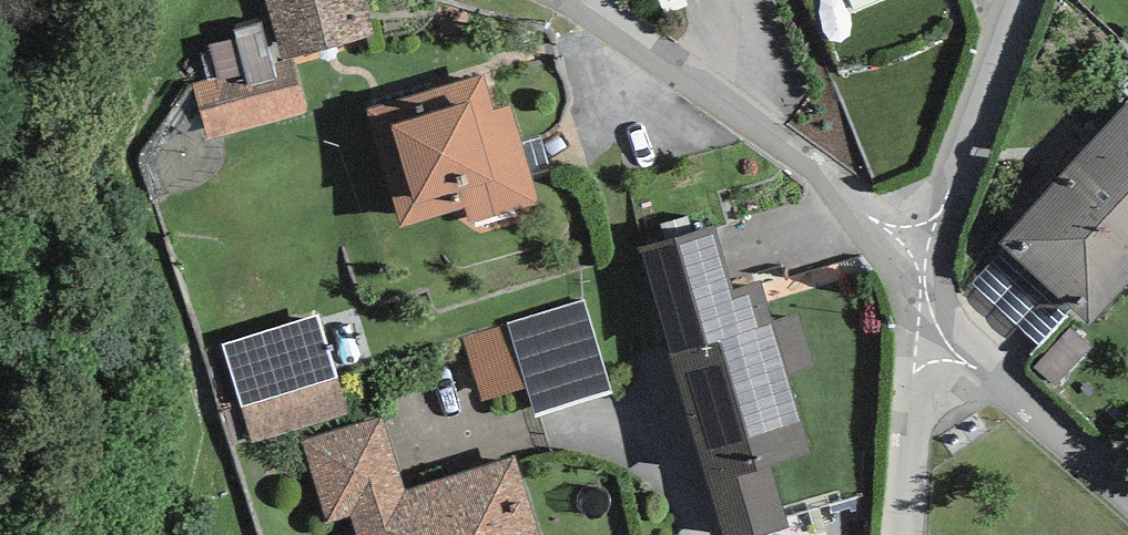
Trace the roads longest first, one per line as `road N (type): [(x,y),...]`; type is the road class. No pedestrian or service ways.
road 1 (unclassified): [(939,259),(572,0)]
road 2 (unclassified): [(939,259),(1019,0)]
road 3 (residential): [(1127,492),(926,322)]
road 4 (residential): [(903,534),(926,322)]

